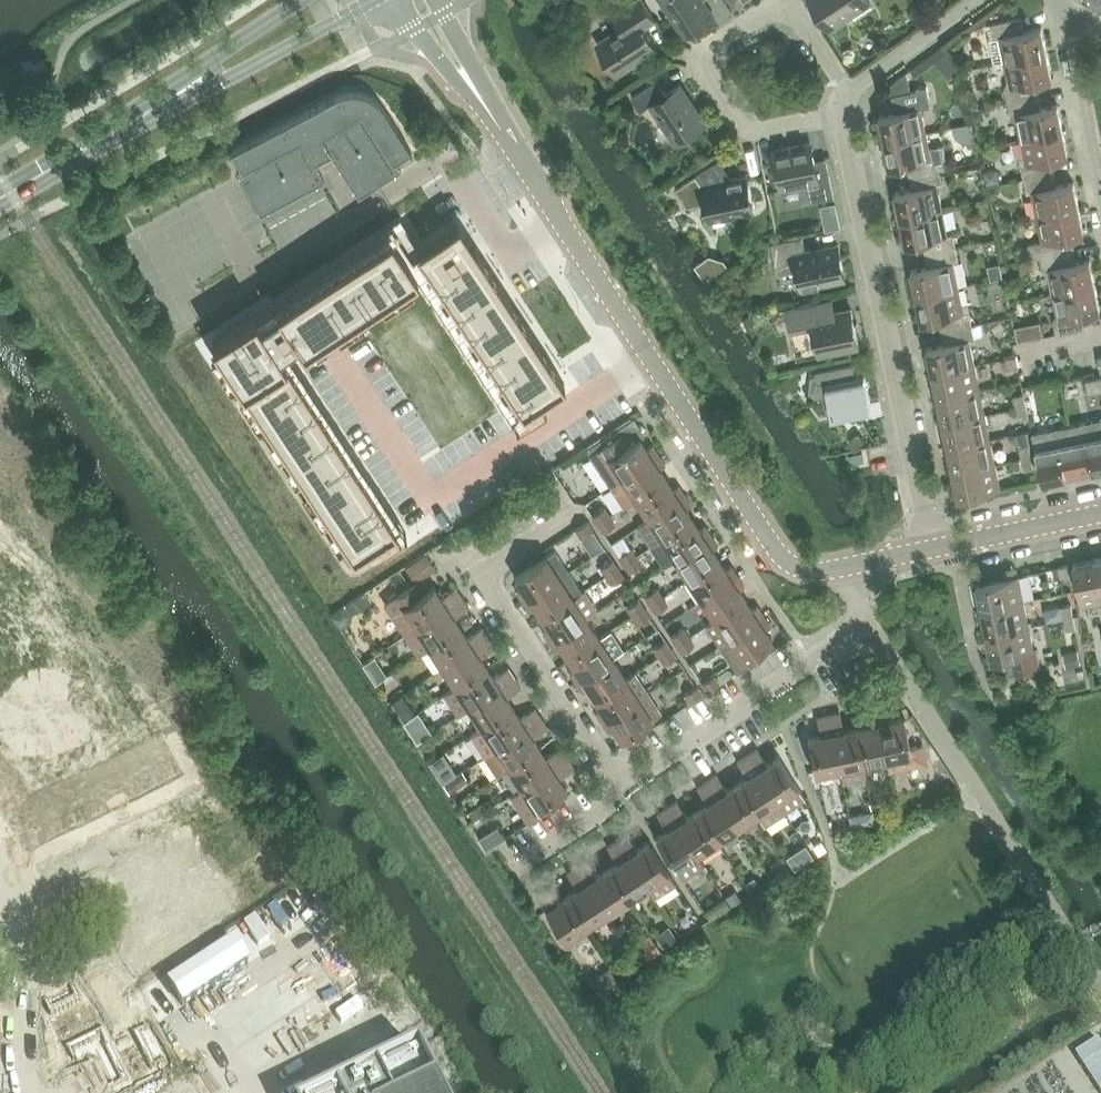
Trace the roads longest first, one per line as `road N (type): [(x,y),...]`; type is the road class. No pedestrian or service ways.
road 1 (residential): [(929,549),(842,116)]
road 2 (residential): [(849,90),(802,20),(779,10),(715,47),(709,61),(714,85),(745,129),(842,116)]
road 3 (residential): [(655,365),(446,499),(376,395)]
road 4 (residential): [(200,1012),(317,938),(365,1014),(249,1088)]
road 5 (residential): [(625,782),(484,583),(488,568),(563,518)]
road 6 (tertiary): [(90,147),(376,0)]
road 7 (tertiary): [(848,568),(811,570),(787,561),(655,365)]
road 8 (tertiary): [(655,365),(492,116)]
road 9 (residential): [(864,616),(837,647),(625,782)]
road 10 (tertiary): [(302,0),(90,147)]
road 11 (tertiary): [(1100,513),(929,549)]
road 12 (residential): [(1100,184),(1067,17)]
road 13 (residential): [(849,90),(974,0)]
road 14 (residential): [(74,1092),(200,1012)]
road 15 (tertiary): [(400,0),(415,29),(492,116)]
road 16 (residential): [(517,865),(598,814),(625,782)]
road 17 (tertiary): [(492,116),(435,0)]

